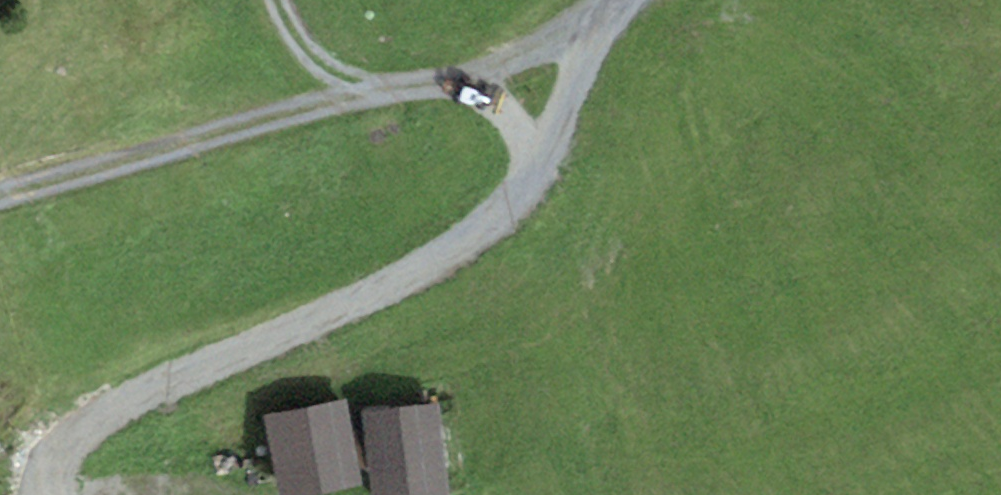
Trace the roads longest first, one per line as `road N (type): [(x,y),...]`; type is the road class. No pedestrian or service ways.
road 1 (track): [(627,13),(553,170),(448,265),(54,429),(23,468),(31,494)]
road 2 (track): [(627,13),(463,87),(376,102),(0,199)]
road 3 (track): [(290,0),(331,67),(376,102)]
road 4 (track): [(463,87),(553,170)]

